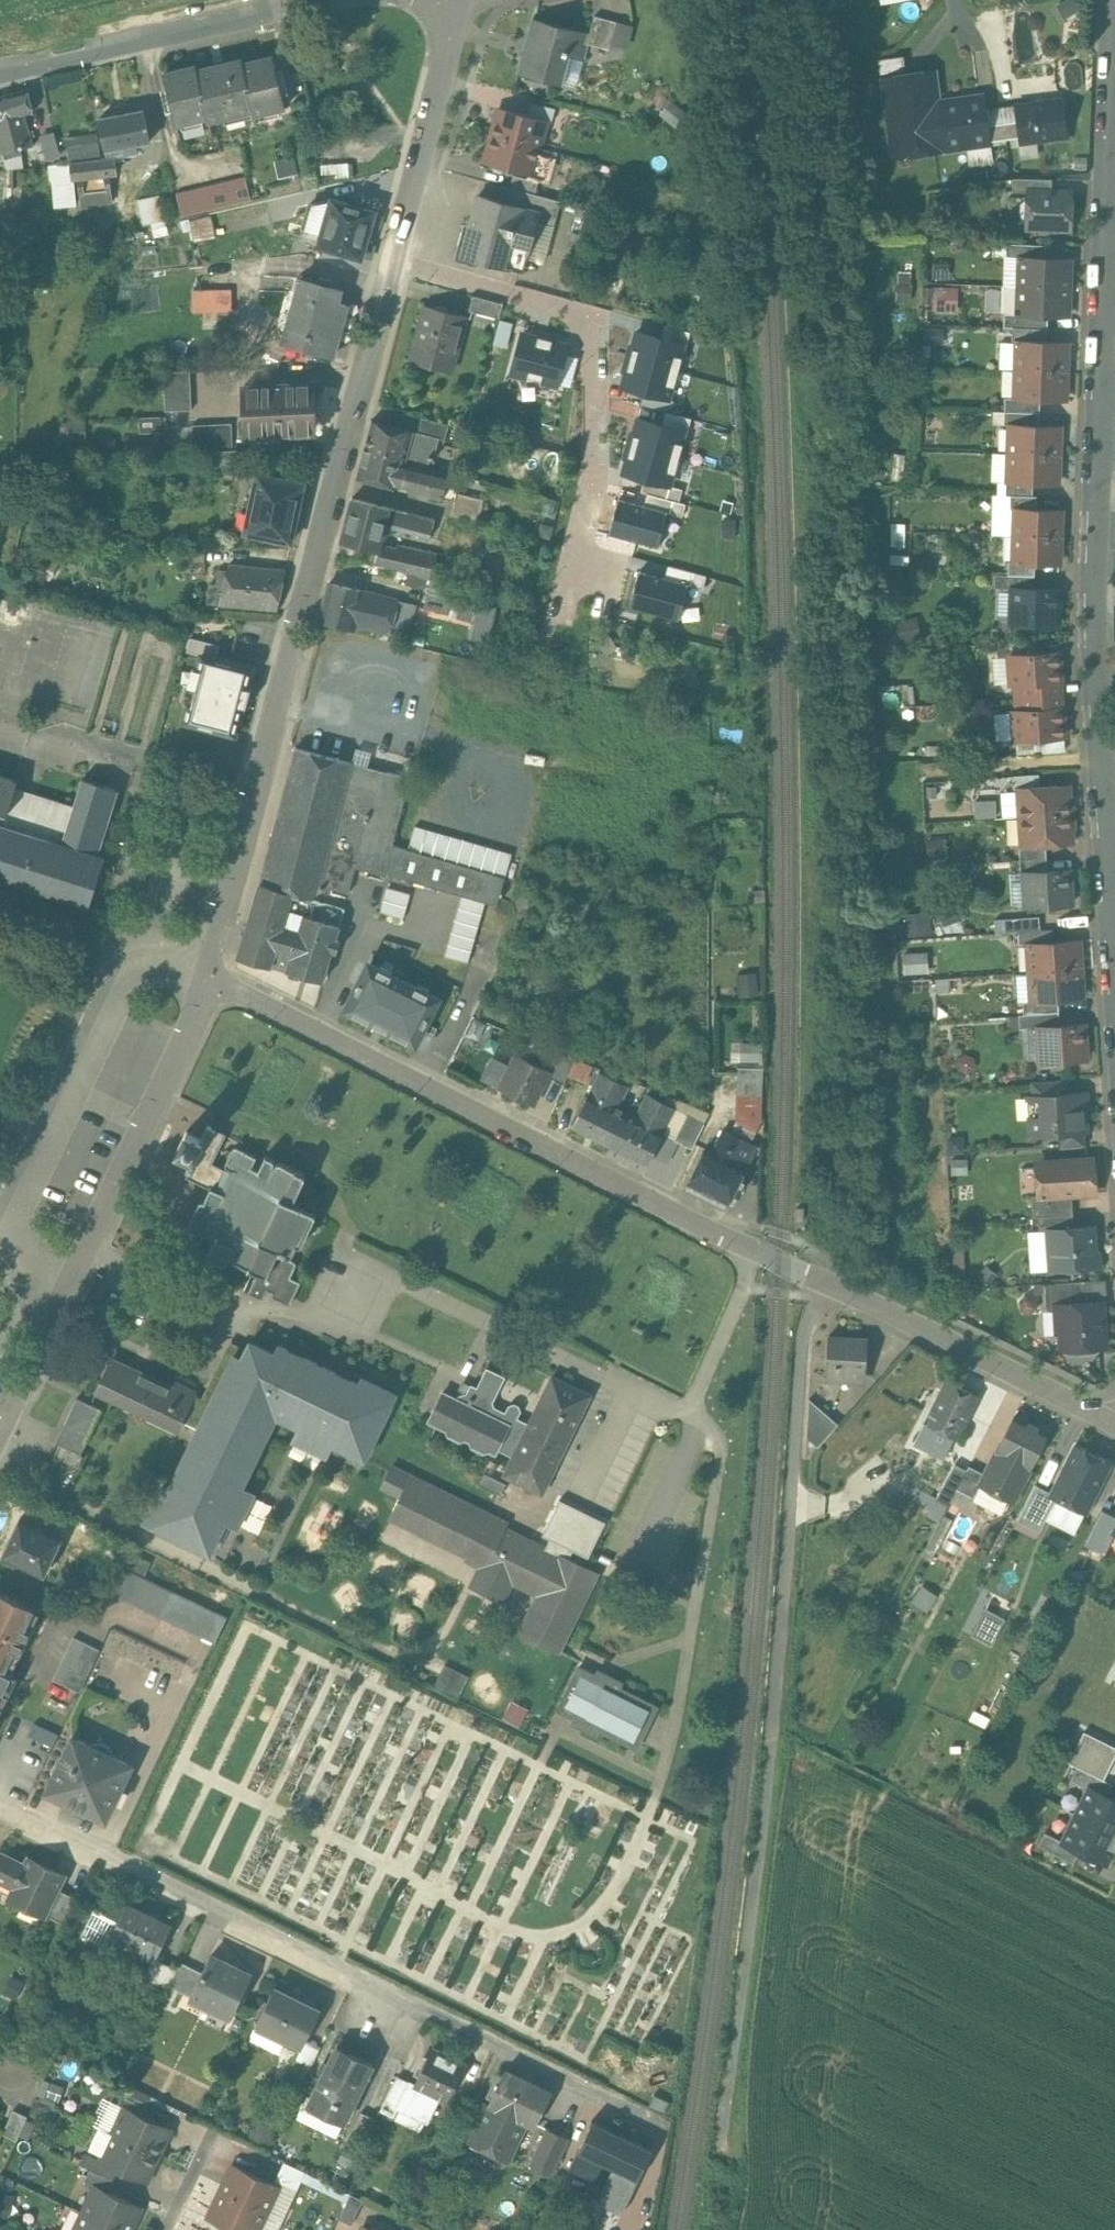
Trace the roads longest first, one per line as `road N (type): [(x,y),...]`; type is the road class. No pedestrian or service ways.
road 1 (unclassified): [(206,967),(757,1251),(1072,1399)]
road 2 (residential): [(0,1807),(667,2128)]
road 3 (unclassified): [(397,267),(206,967)]
road 4 (unclassified): [(206,967),(0,1434)]
road 5 (residential): [(397,267),(598,328),(595,477),(572,575)]
road 6 (residential): [(1105,757),(1094,615),(1107,341)]
road 7 (residential): [(0,74),(300,0)]
road 8 (unclassified): [(472,0),(397,267)]
road 9 (residential): [(1107,341),(1114,92)]
road 10 (residential): [(1114,928),(1105,757)]

